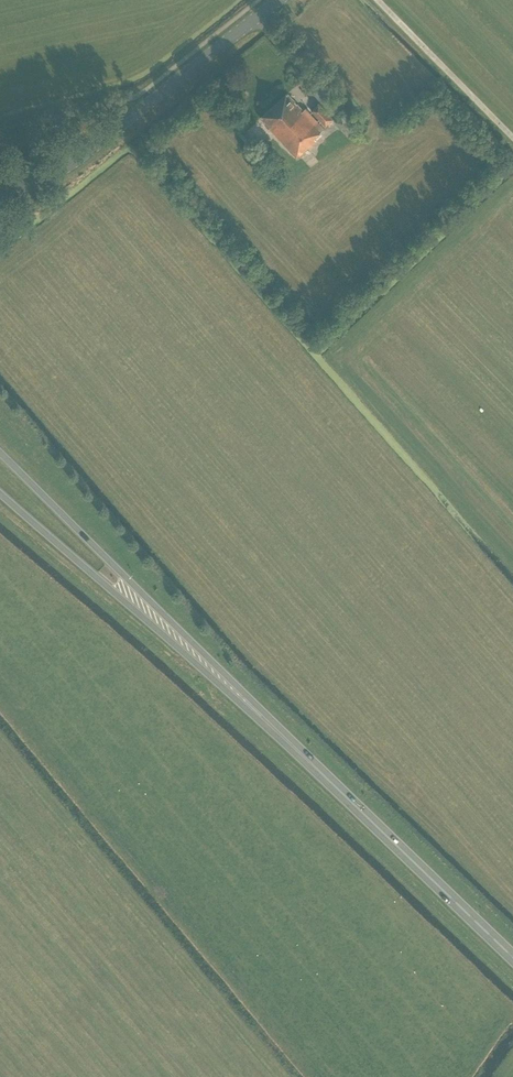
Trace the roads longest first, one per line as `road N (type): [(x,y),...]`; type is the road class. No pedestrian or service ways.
road 1 (trunk): [(266,721),(0,453)]
road 2 (trunk): [(0,494),(266,721)]
road 3 (tertiary): [(0,193),(72,164),(279,0)]
road 4 (trunk): [(512,958),(266,721)]
road 5 (track): [(378,0),(512,139)]

